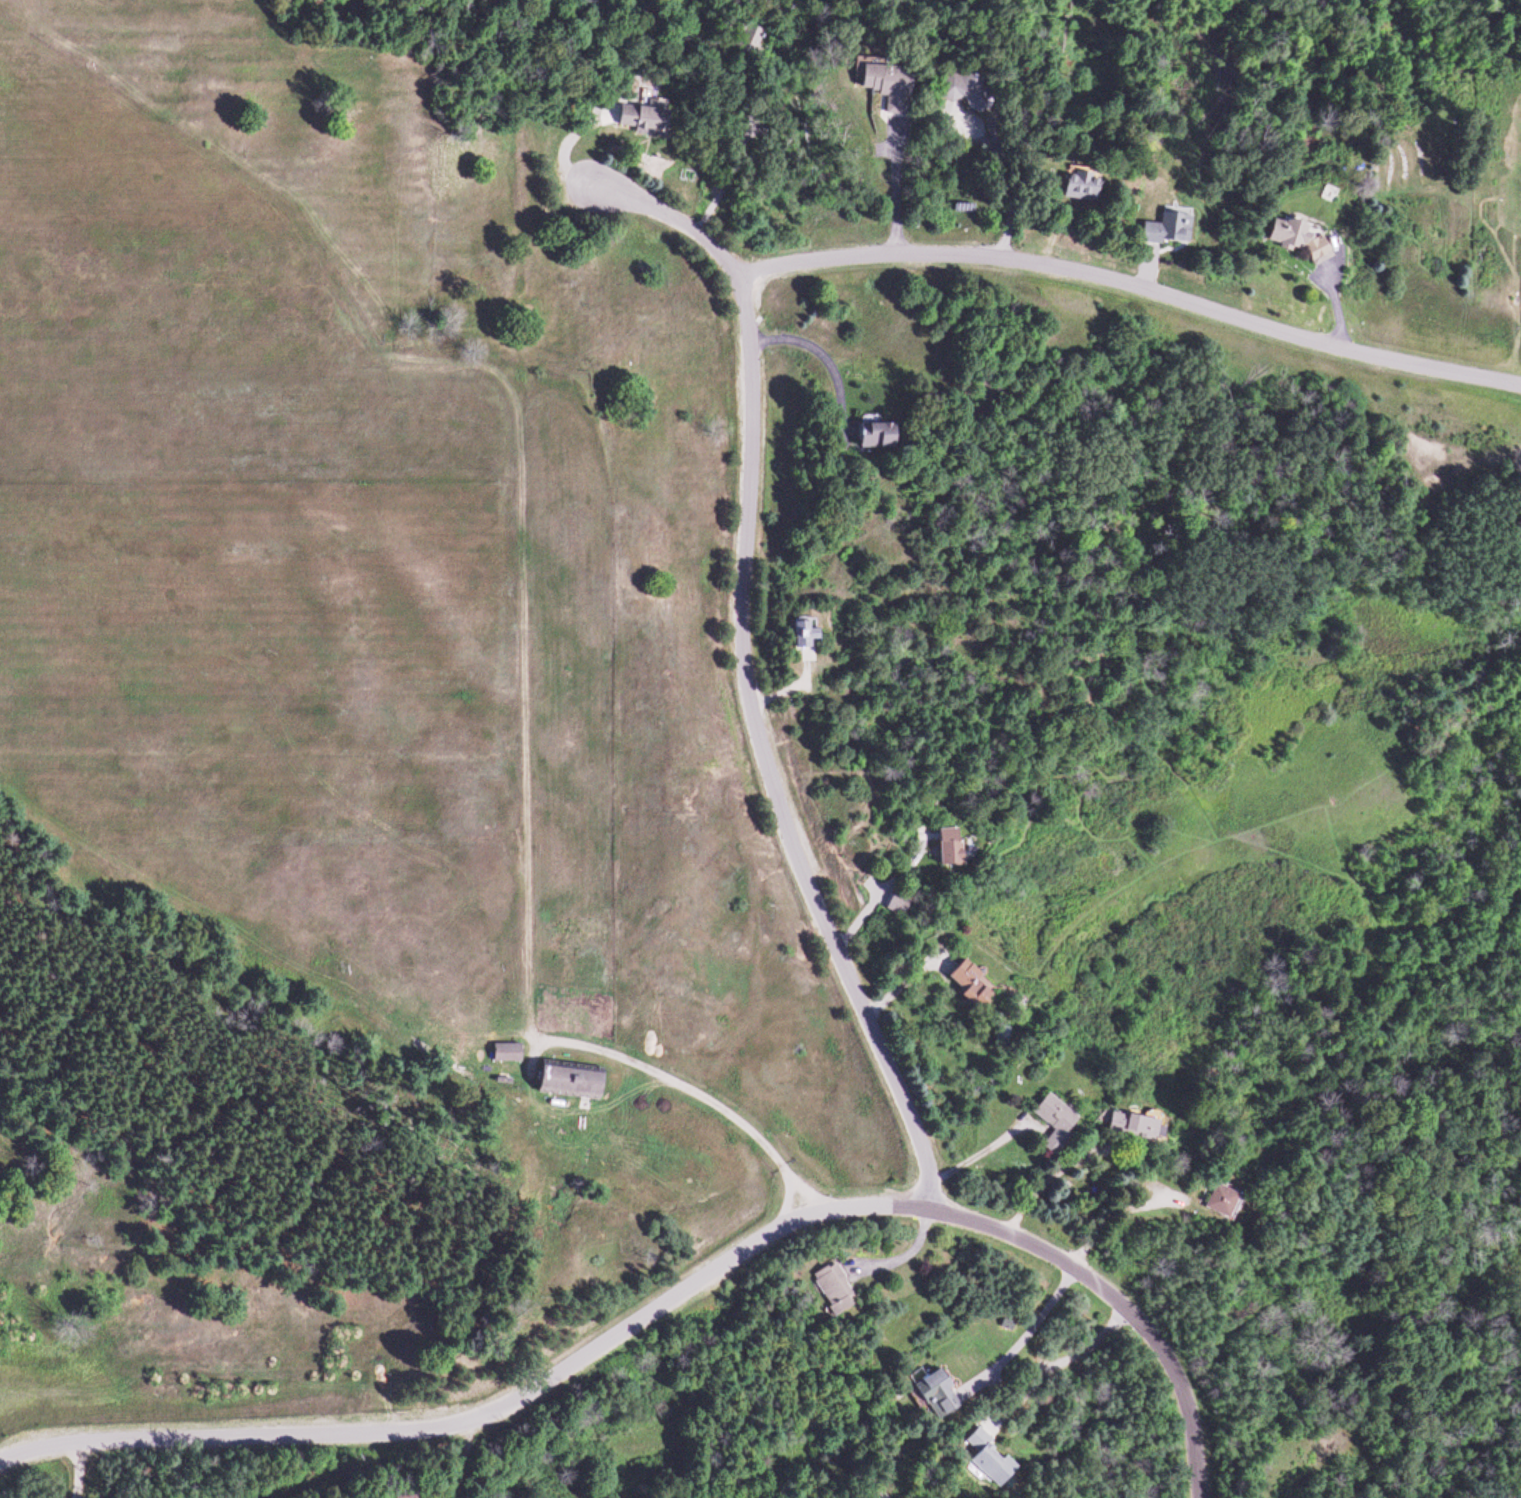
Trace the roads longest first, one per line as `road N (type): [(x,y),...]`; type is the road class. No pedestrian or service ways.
road 1 (residential): [(0,1452),(191,1428),(464,1420),(600,1343),(771,1221),(802,1205),(875,1200),(1046,1245),(1134,1310),(1183,1380),(1199,1497)]
road 2 (residential): [(591,182),(653,206),(747,282),(743,620),(754,717),(817,913),(910,1118),(928,1208)]
road 3 (residential): [(747,282),(785,263),(843,255),(911,252),(1036,264),(1126,282),(1324,346),(1520,386)]

